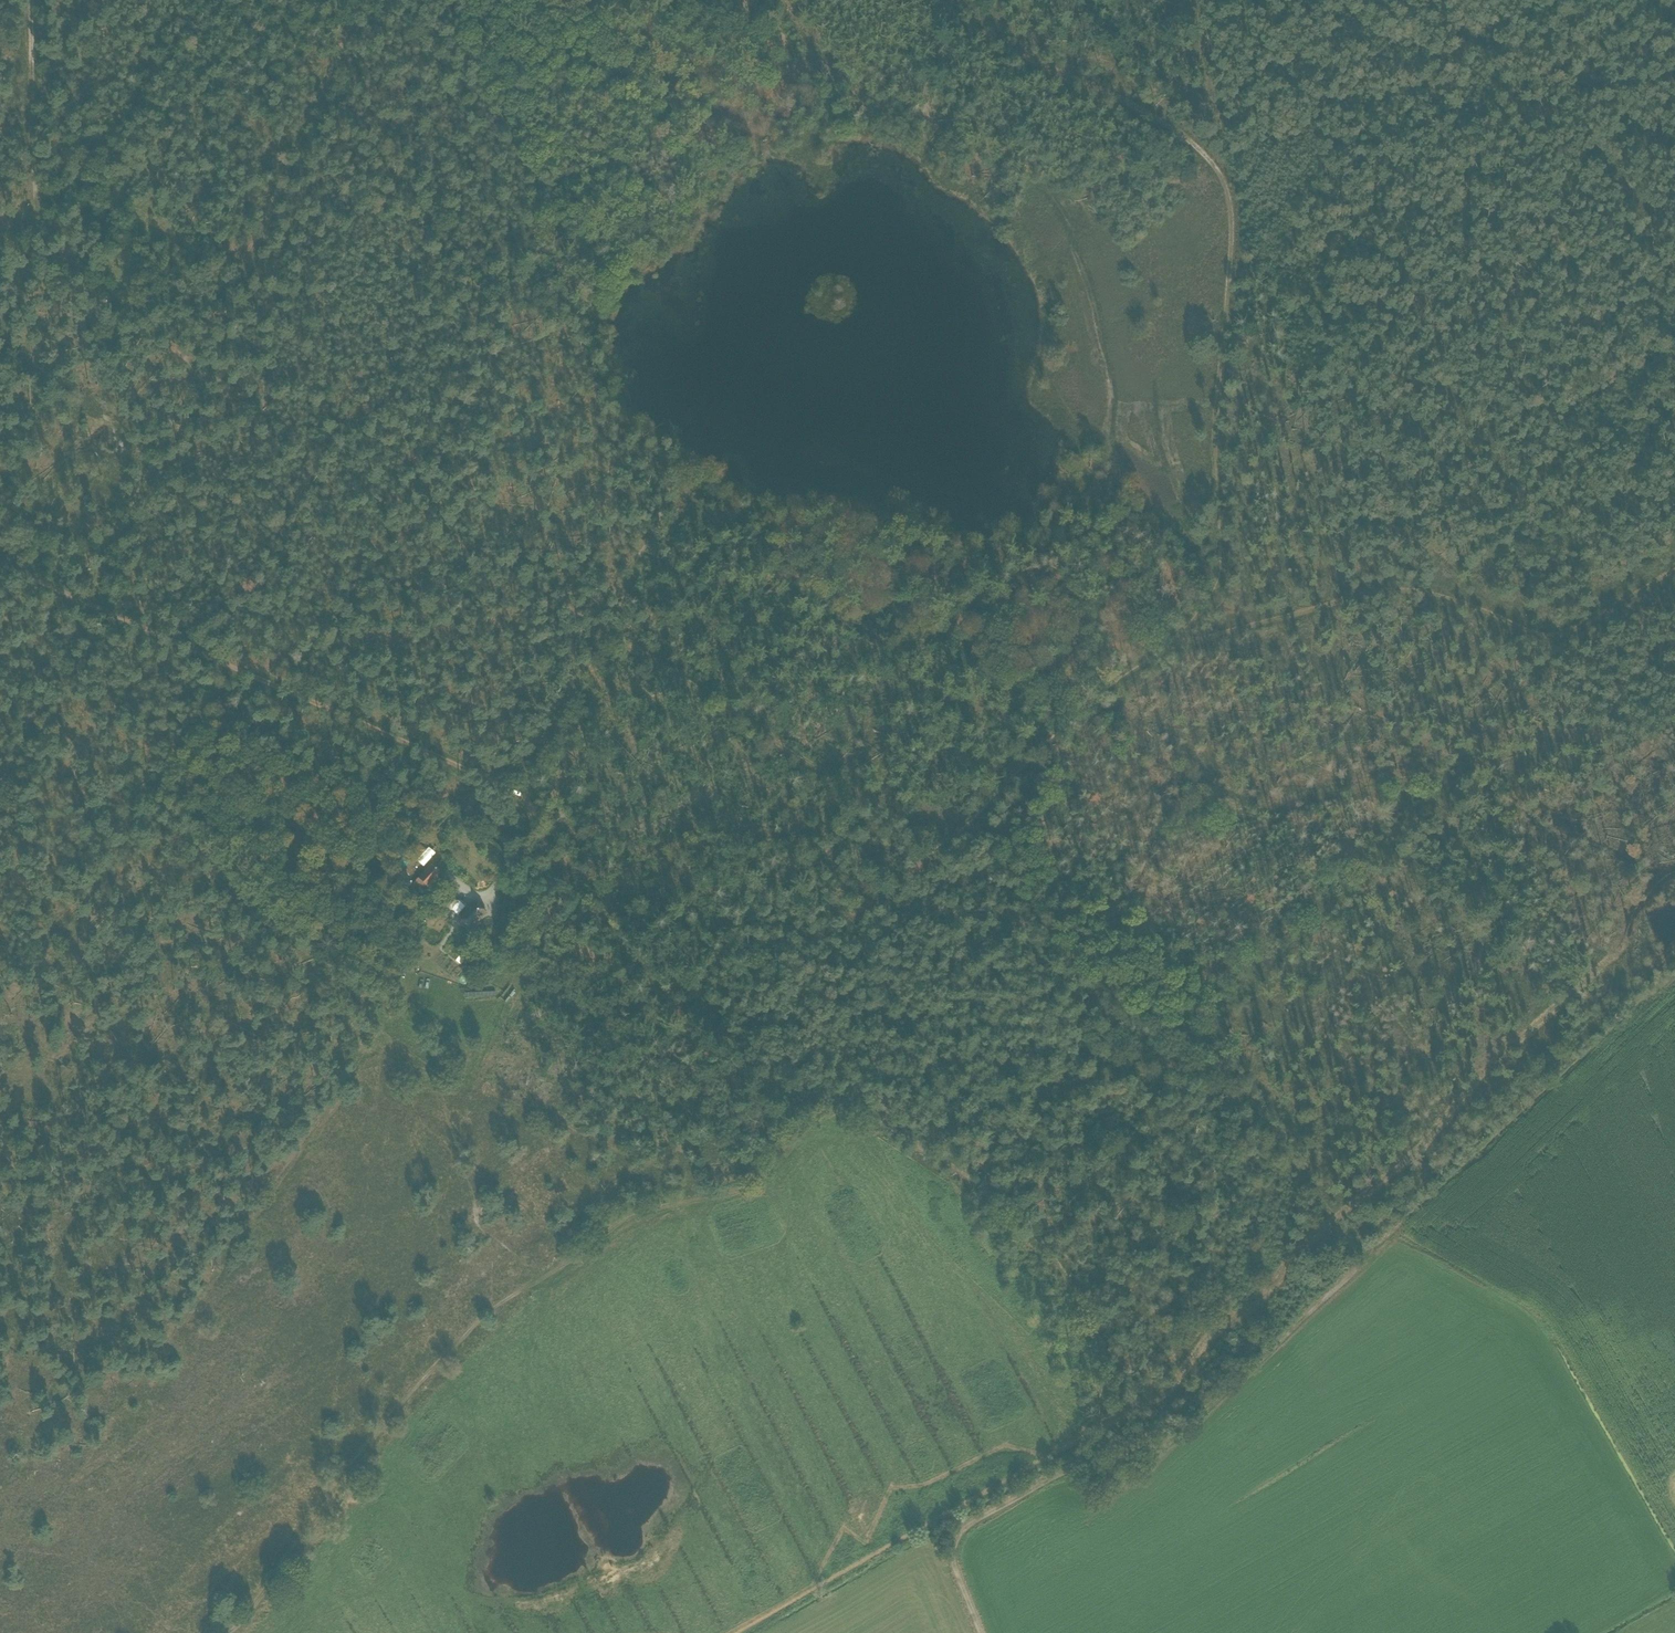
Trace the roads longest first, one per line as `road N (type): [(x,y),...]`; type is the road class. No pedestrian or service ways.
road 1 (track): [(1056,748),(1155,648),(1214,572),(1210,397),(1224,192),(1219,174),(1165,127),(929,0)]
road 2 (track): [(785,1150),(742,1196),(634,1223),(513,1302),(411,1402),(240,1632)]
road 3 (track): [(1352,1239),(1192,1023),(1086,967),(984,821)]
road 4 (track): [(0,563),(518,793)]
road 5 (track): [(1090,1456),(1101,1403),(1096,1356),(1042,1247),(985,1193),(879,1127),(824,1109),(785,1150)]
road 6 (track): [(0,807),(196,375)]
road 7 (track): [(1674,945),(1352,1239)]
road 8 (track): [(367,0),(196,375)]
road 9 (track): [(1352,1239),(1358,1264),(1151,1457),(1090,1456)]
road 10 (track): [(1090,1456),(957,1531),(951,1558),(980,1632)]
road 11 (track): [(518,793),(530,806),(529,842),(483,905),(440,864)]

